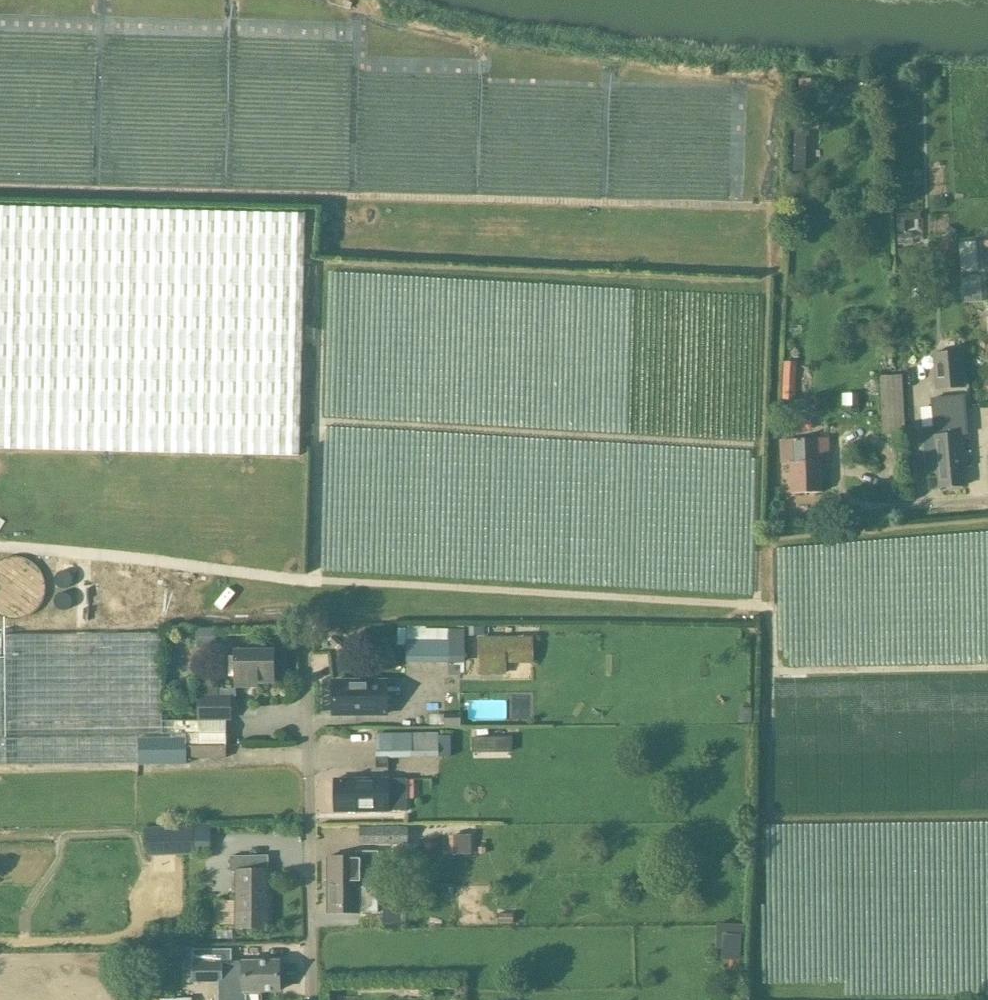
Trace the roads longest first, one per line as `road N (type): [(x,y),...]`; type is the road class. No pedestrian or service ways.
road 1 (residential): [(312,999),(305,628)]
road 2 (residential): [(987,503),(847,507)]

